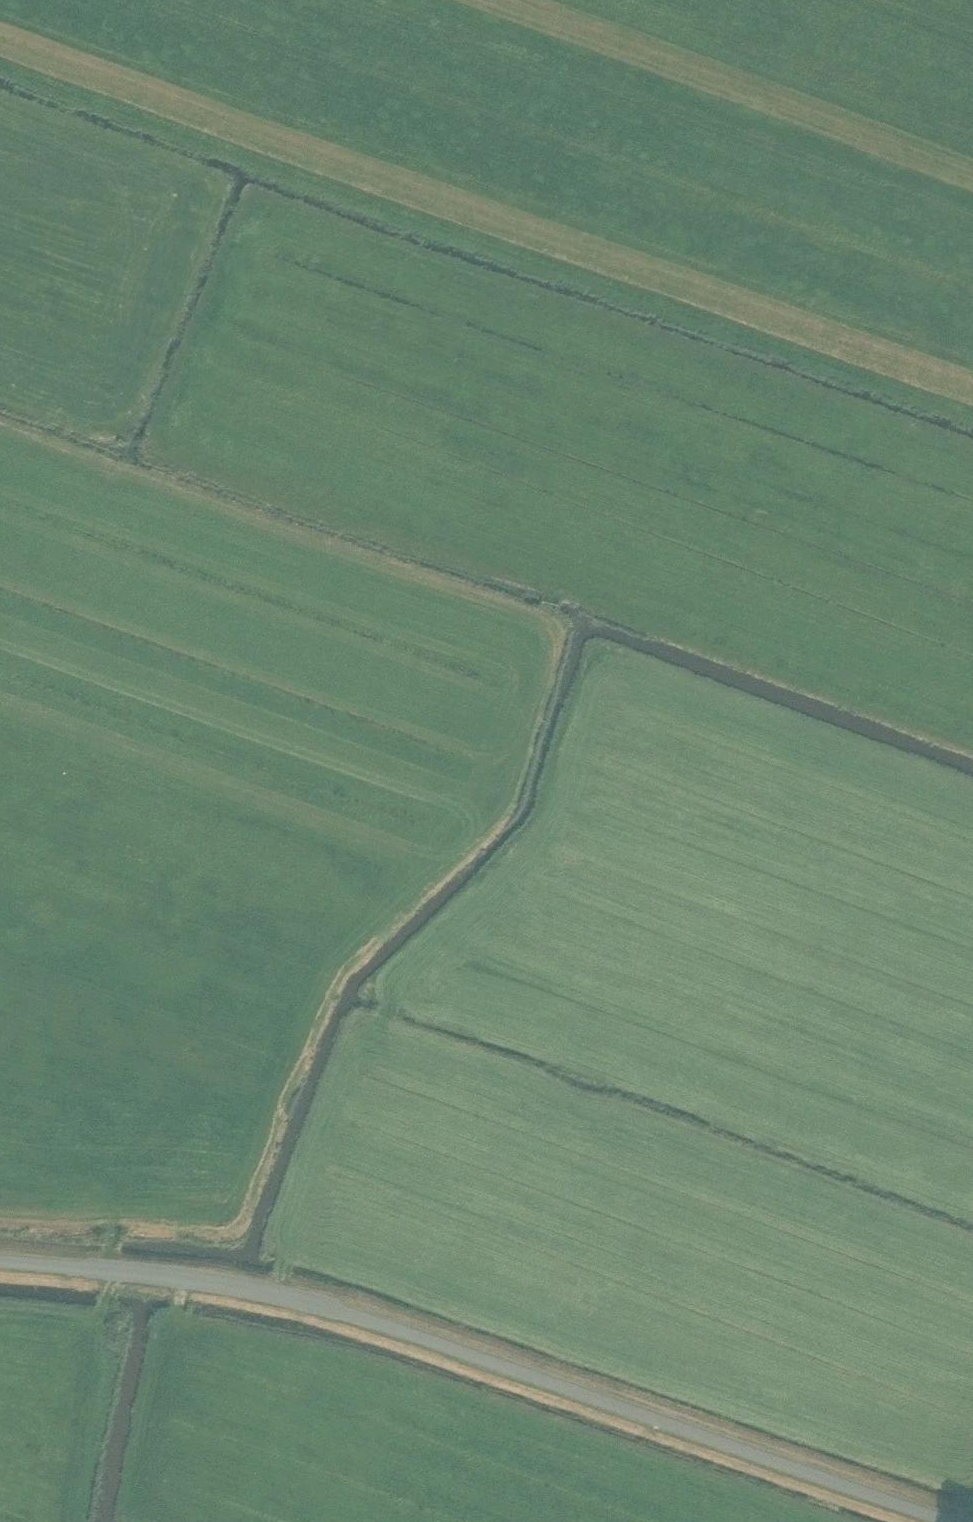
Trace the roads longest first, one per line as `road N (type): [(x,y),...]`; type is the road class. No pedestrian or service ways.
road 1 (unclassified): [(951,1521),(411,1327),(292,1294),(193,1275),(0,1262)]

